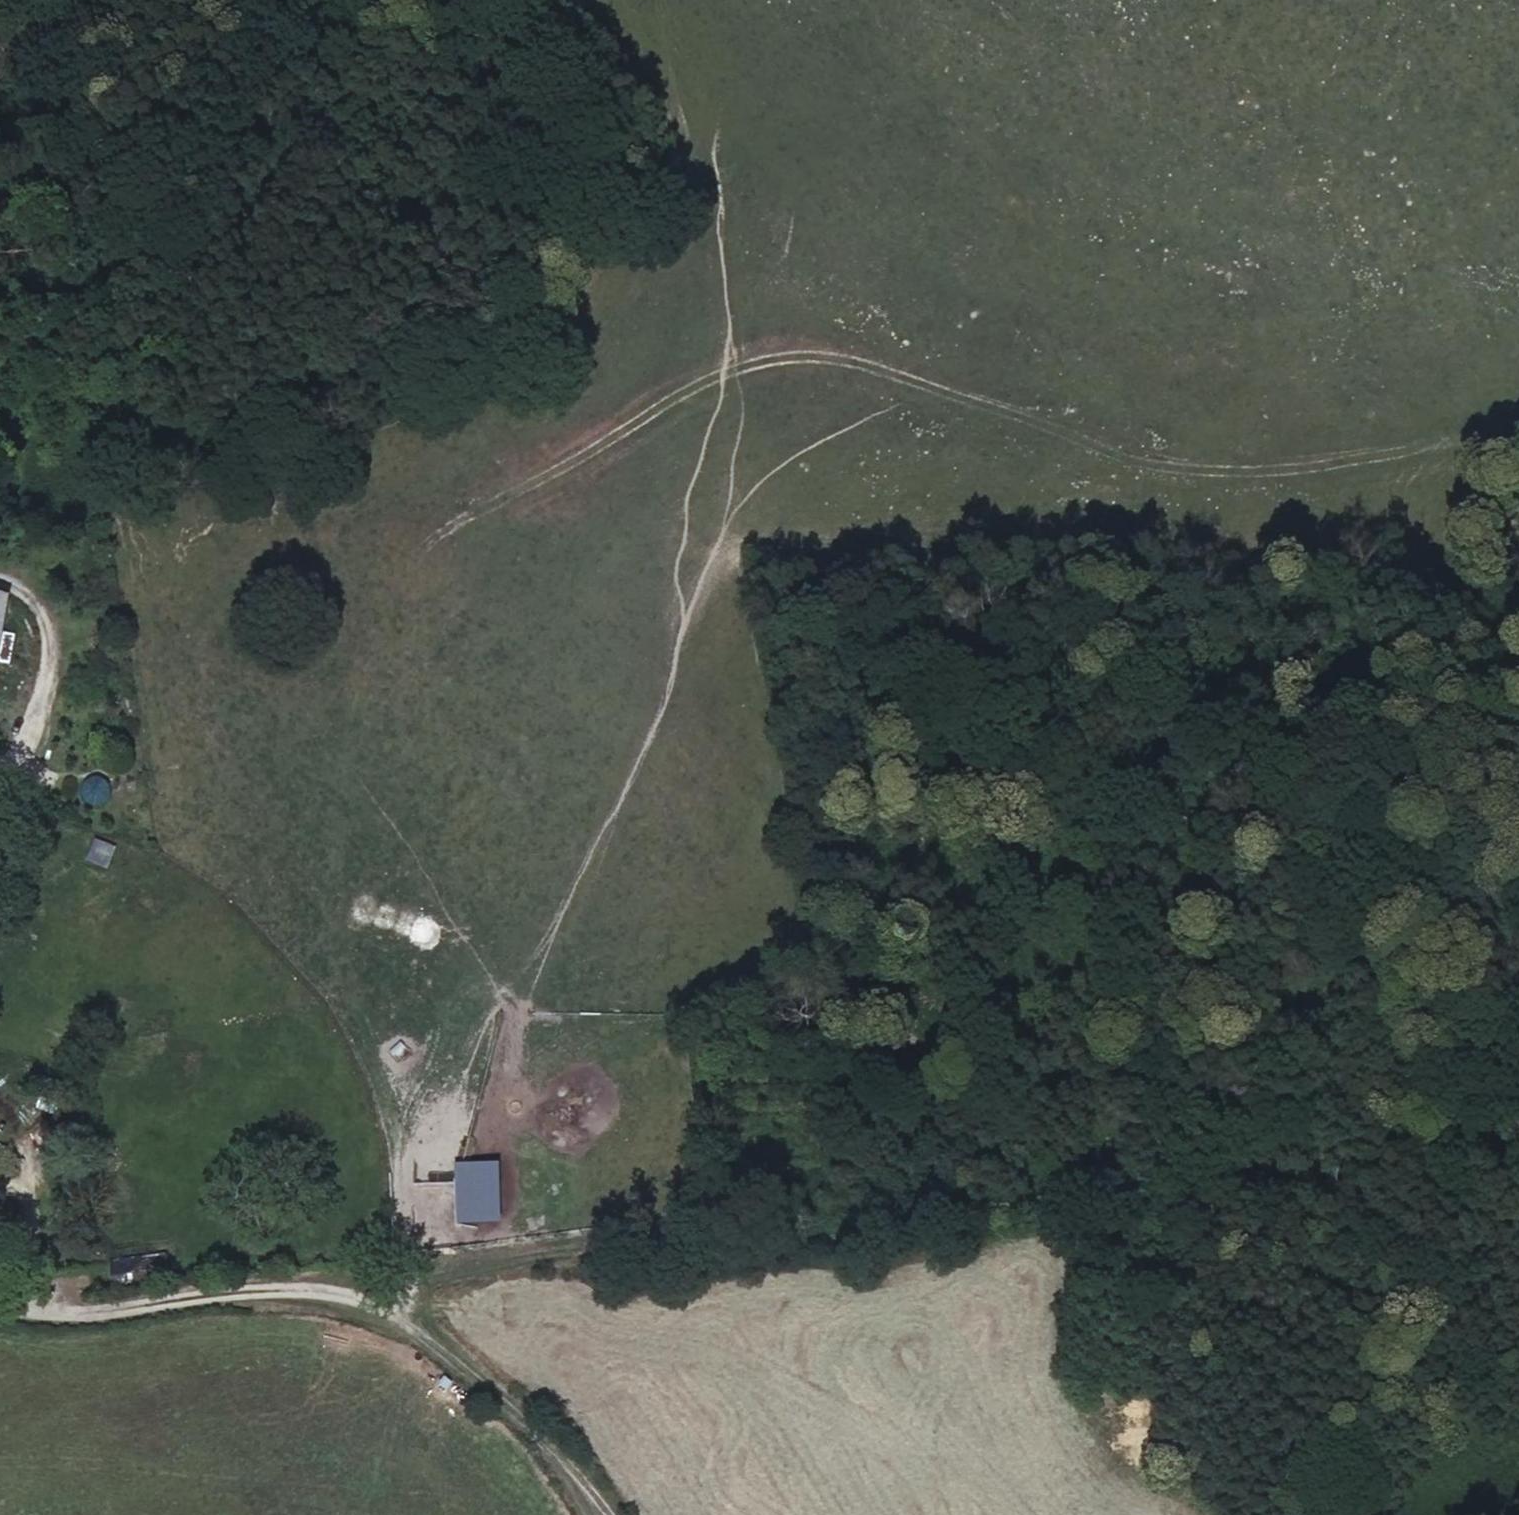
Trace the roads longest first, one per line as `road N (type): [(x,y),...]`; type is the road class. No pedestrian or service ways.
road 1 (unclassified): [(0,1312),(76,1318),(297,1289),(354,1296),(461,1366),(570,1462),(609,1514)]
road 2 (unclassified): [(0,580),(15,580),(36,612),(10,756)]

